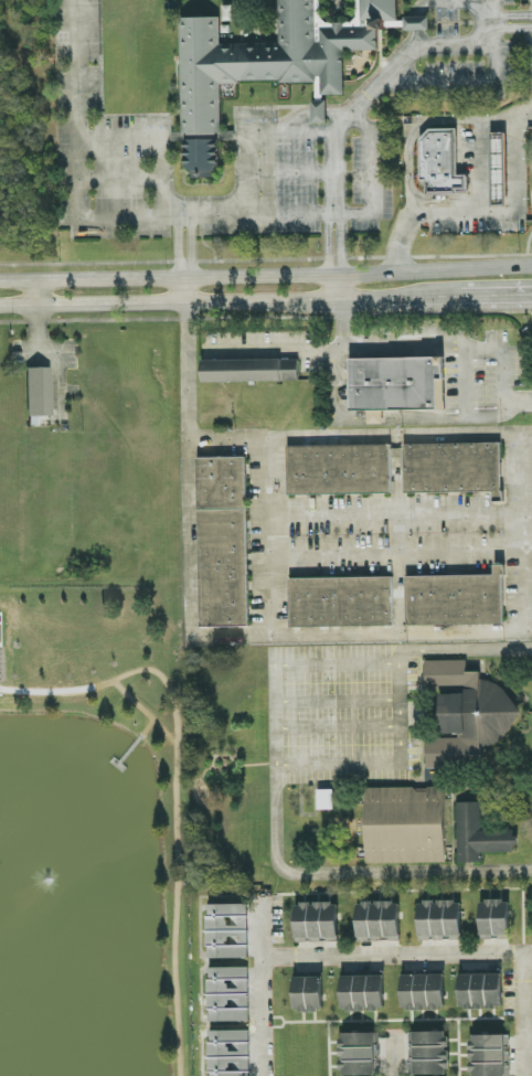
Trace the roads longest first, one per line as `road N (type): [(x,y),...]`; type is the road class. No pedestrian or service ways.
road 1 (secondary): [(531,268),(0,282)]
road 2 (residential): [(276,766),(276,863),(296,876),(531,868)]
road 3 (secondary): [(0,306),(302,301)]
road 4 (residential): [(263,958),(531,956)]
road 5 (residential): [(531,433),(273,441)]
road 6 (residential): [(277,633),(531,625)]
road 7 (residential): [(273,441),(277,633)]
road 8 (residential): [(262,897),(264,1075)]
road 9 (secondary): [(302,301),(427,299)]
road 10 (residential): [(523,1075),(523,956)]

